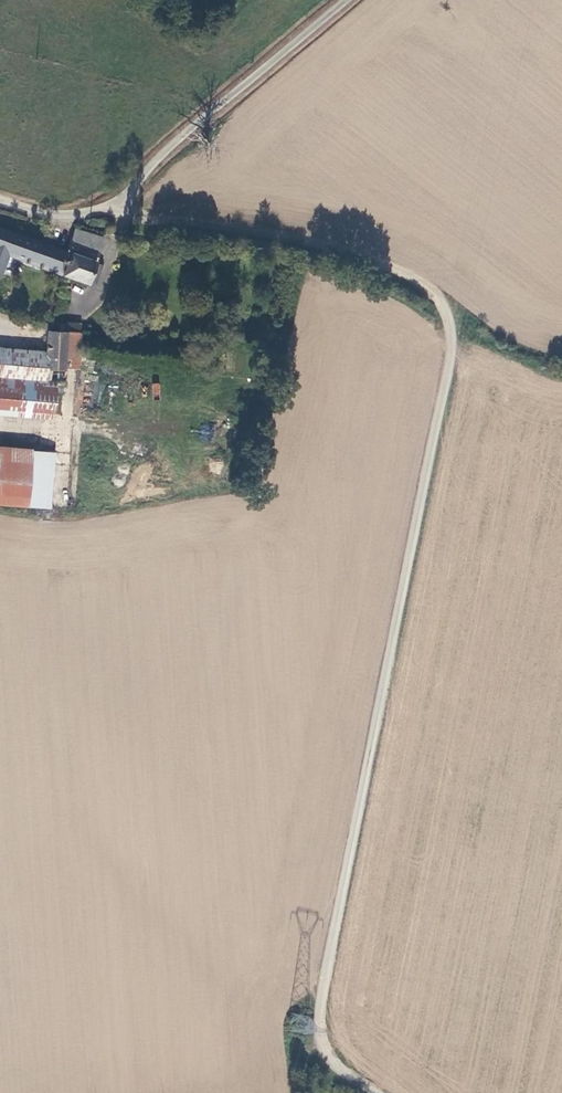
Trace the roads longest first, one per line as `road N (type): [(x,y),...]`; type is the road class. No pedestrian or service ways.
road 1 (track): [(110,209),(153,222),(263,231),(350,254),(407,276),(439,306),(449,335),(449,367),(321,1010),(321,1042),(332,1064),(375,1092)]
road 2 (unclassified): [(0,205),(52,217),(110,209),(177,142),(345,0)]

